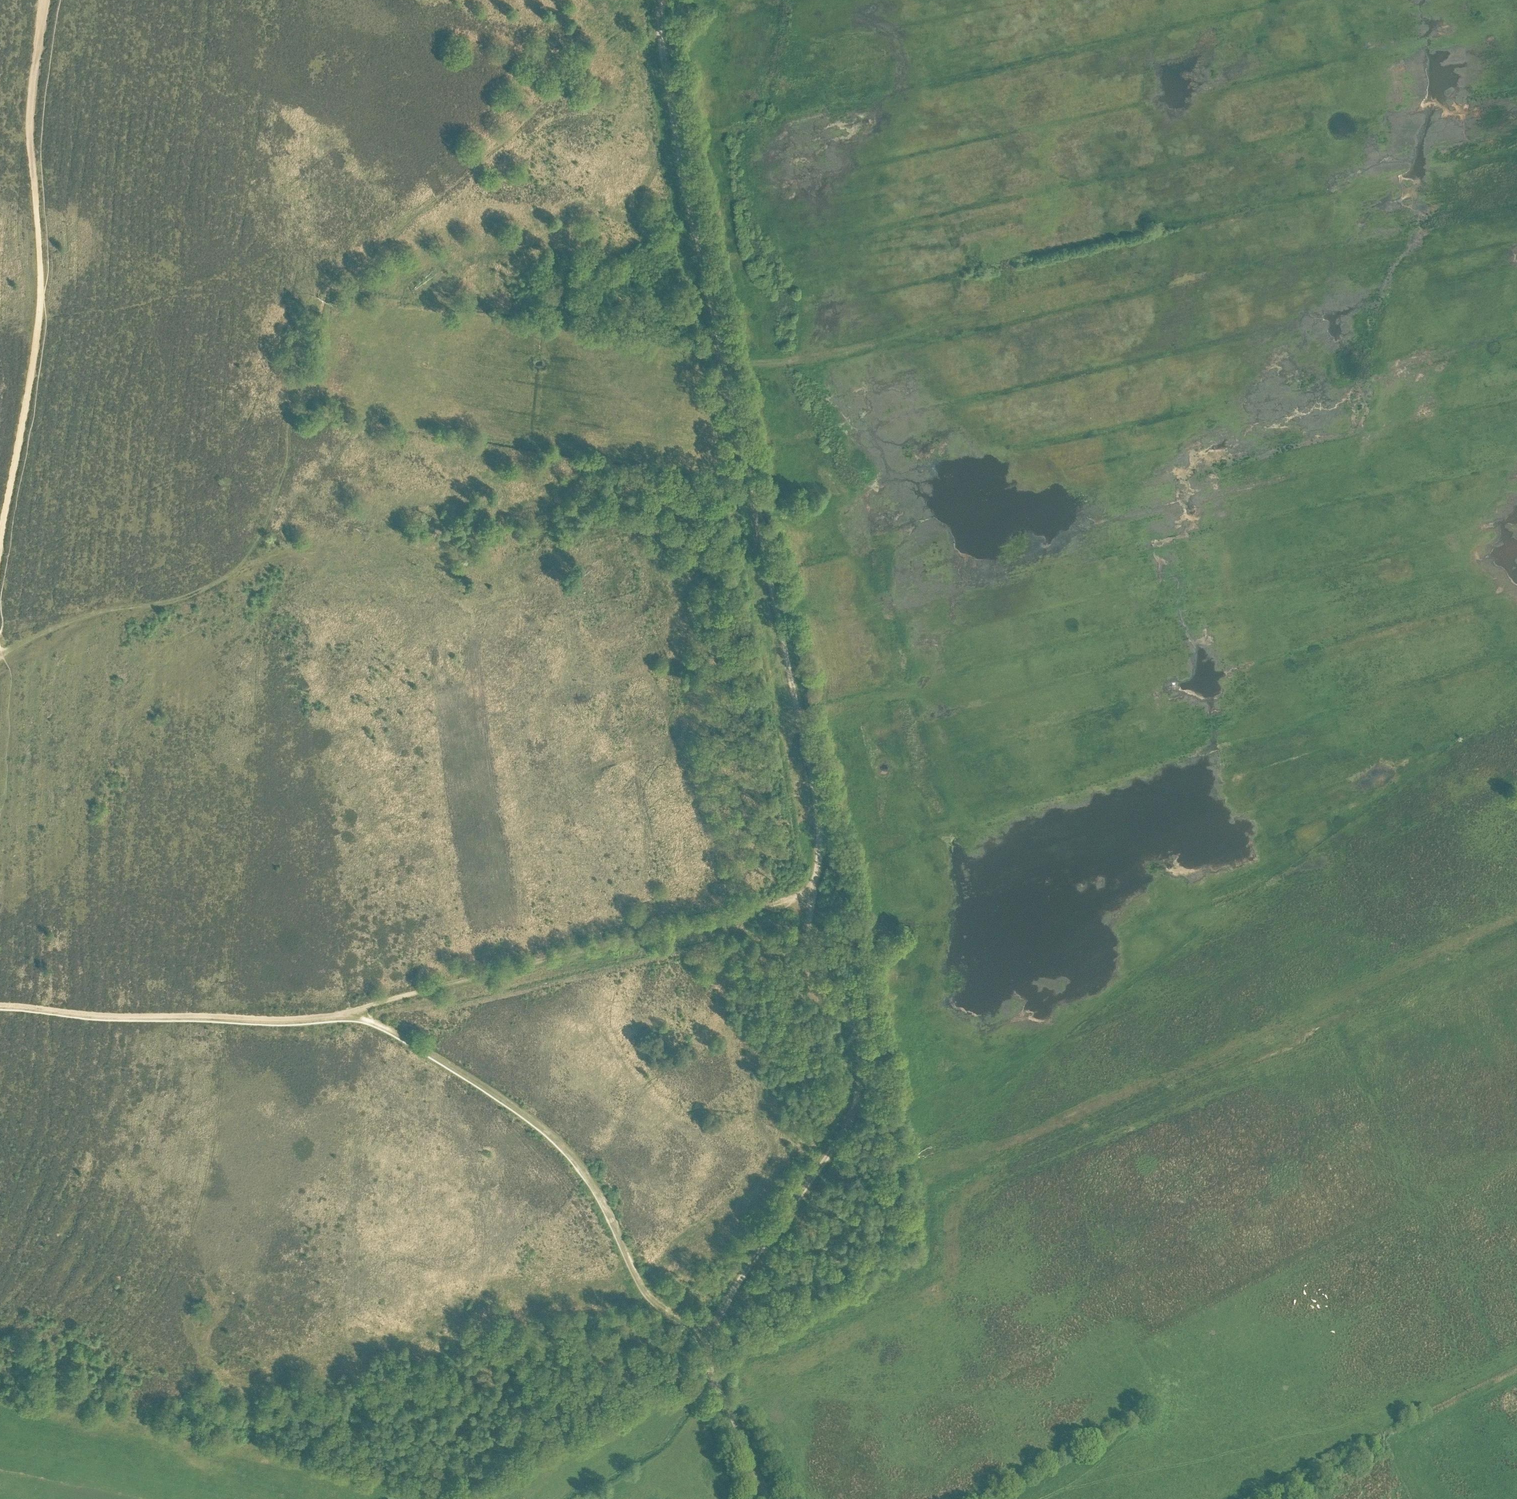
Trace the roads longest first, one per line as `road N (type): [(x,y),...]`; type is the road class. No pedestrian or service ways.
road 1 (track): [(661,0),(690,213),(816,800),(819,851),(810,912)]
road 2 (track): [(0,1004),(123,1016),(343,1014),(786,901),(810,912)]
road 3 (track): [(0,537),(38,324),(29,109),(43,0)]
road 4 (track): [(343,1014),(401,1034),(536,1121),(580,1163),(647,1291),(710,1333)]
road 5 (track): [(810,912),(807,970),(857,1037),(857,1102),(707,1341)]
road 6 (track): [(766,1498),(712,1378),(707,1341)]

